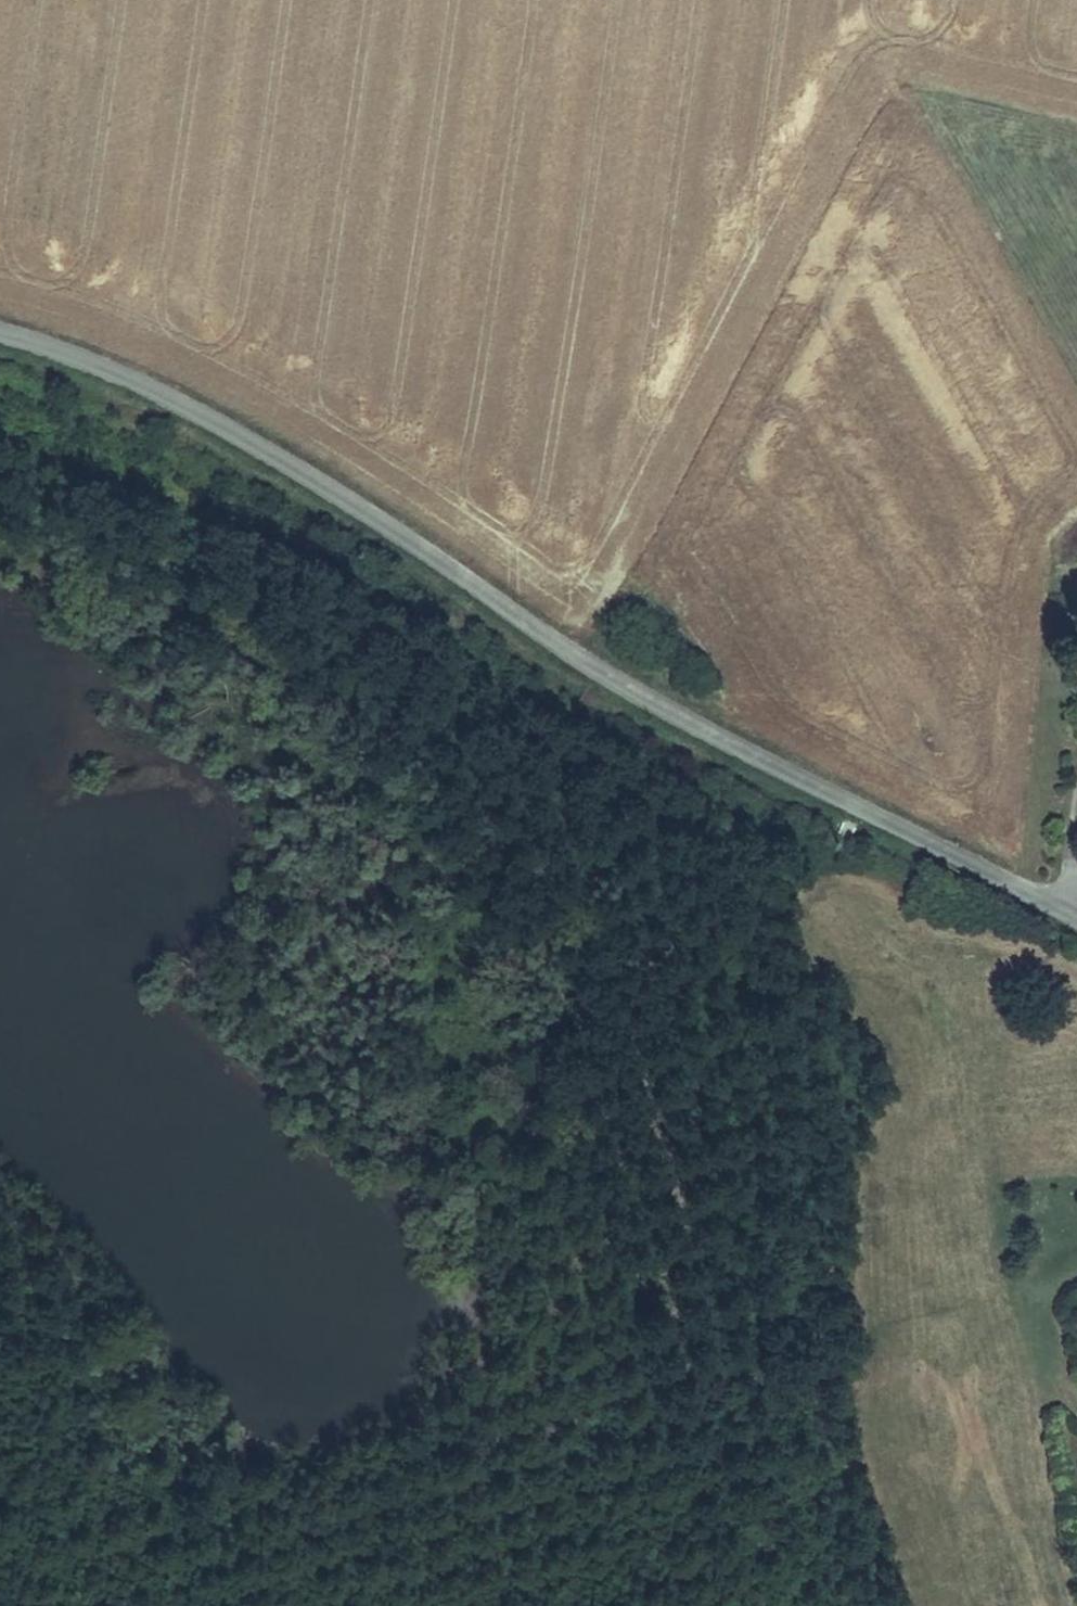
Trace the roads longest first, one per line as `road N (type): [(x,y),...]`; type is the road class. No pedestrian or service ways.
road 1 (unclassified): [(1076,914),(623,686),(374,510),(173,395),(61,346),(0,330)]

